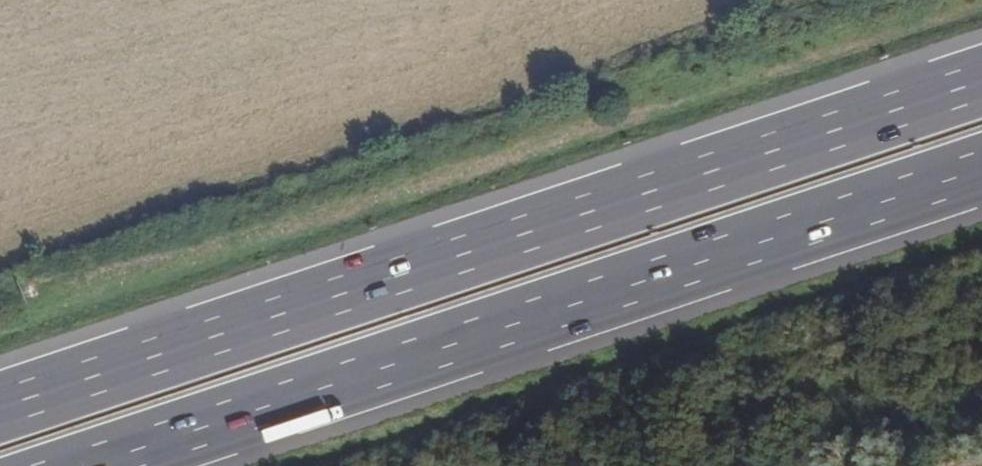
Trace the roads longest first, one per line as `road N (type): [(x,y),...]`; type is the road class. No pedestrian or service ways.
road 1 (motorway): [(981,79),(0,406)]
road 2 (motorway): [(90,465),(981,169)]

